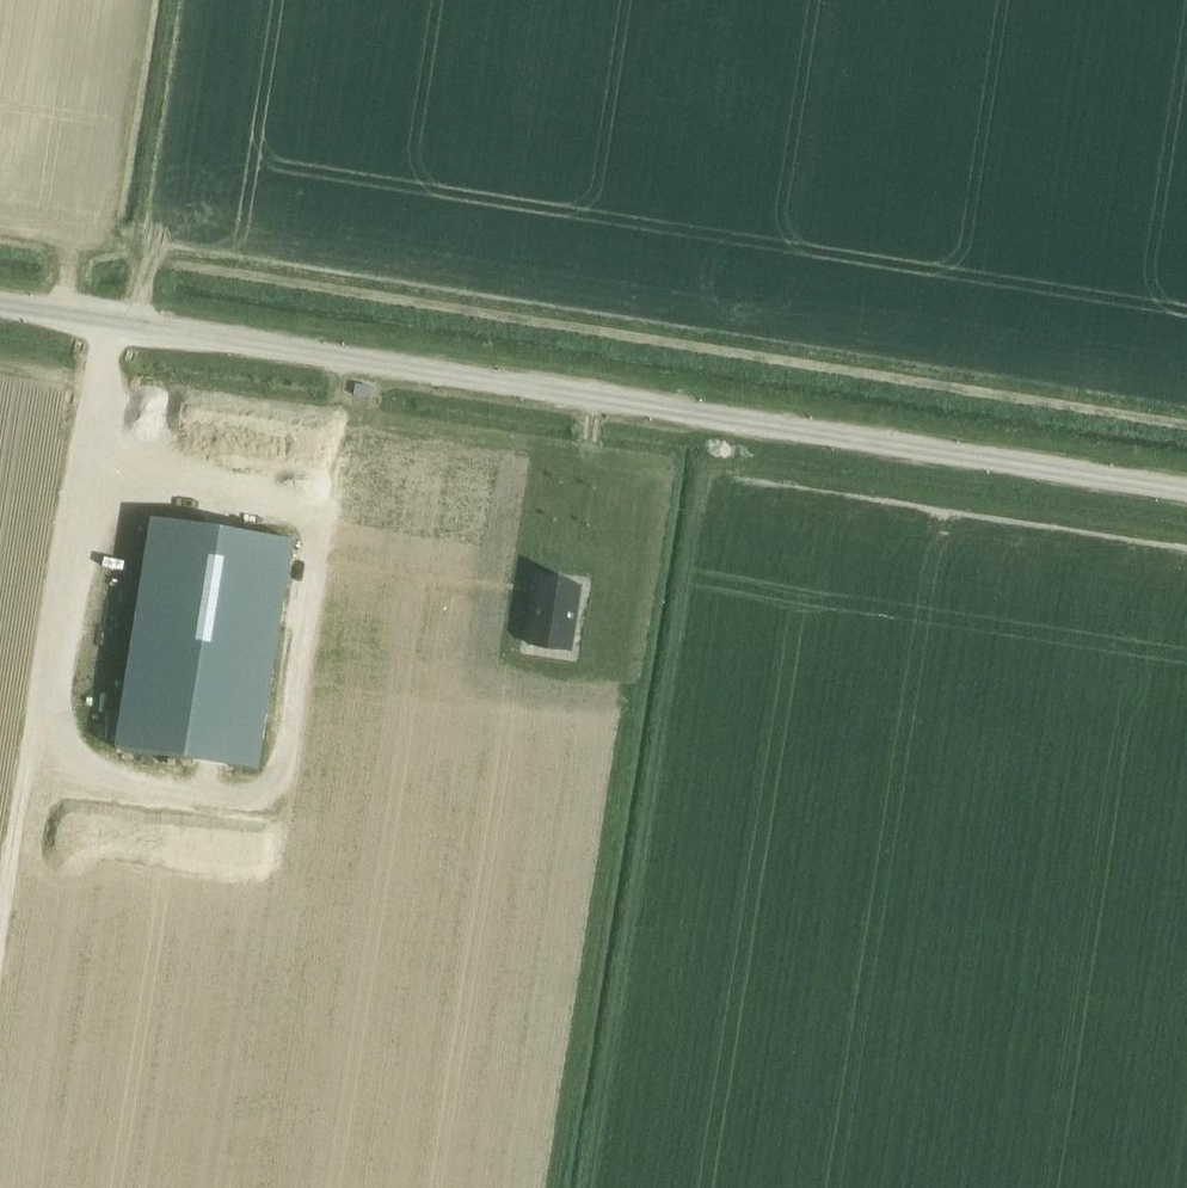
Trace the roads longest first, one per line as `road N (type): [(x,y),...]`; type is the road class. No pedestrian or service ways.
road 1 (tertiary): [(105,321),(1186,492)]
road 2 (unclassified): [(0,942),(105,321)]

